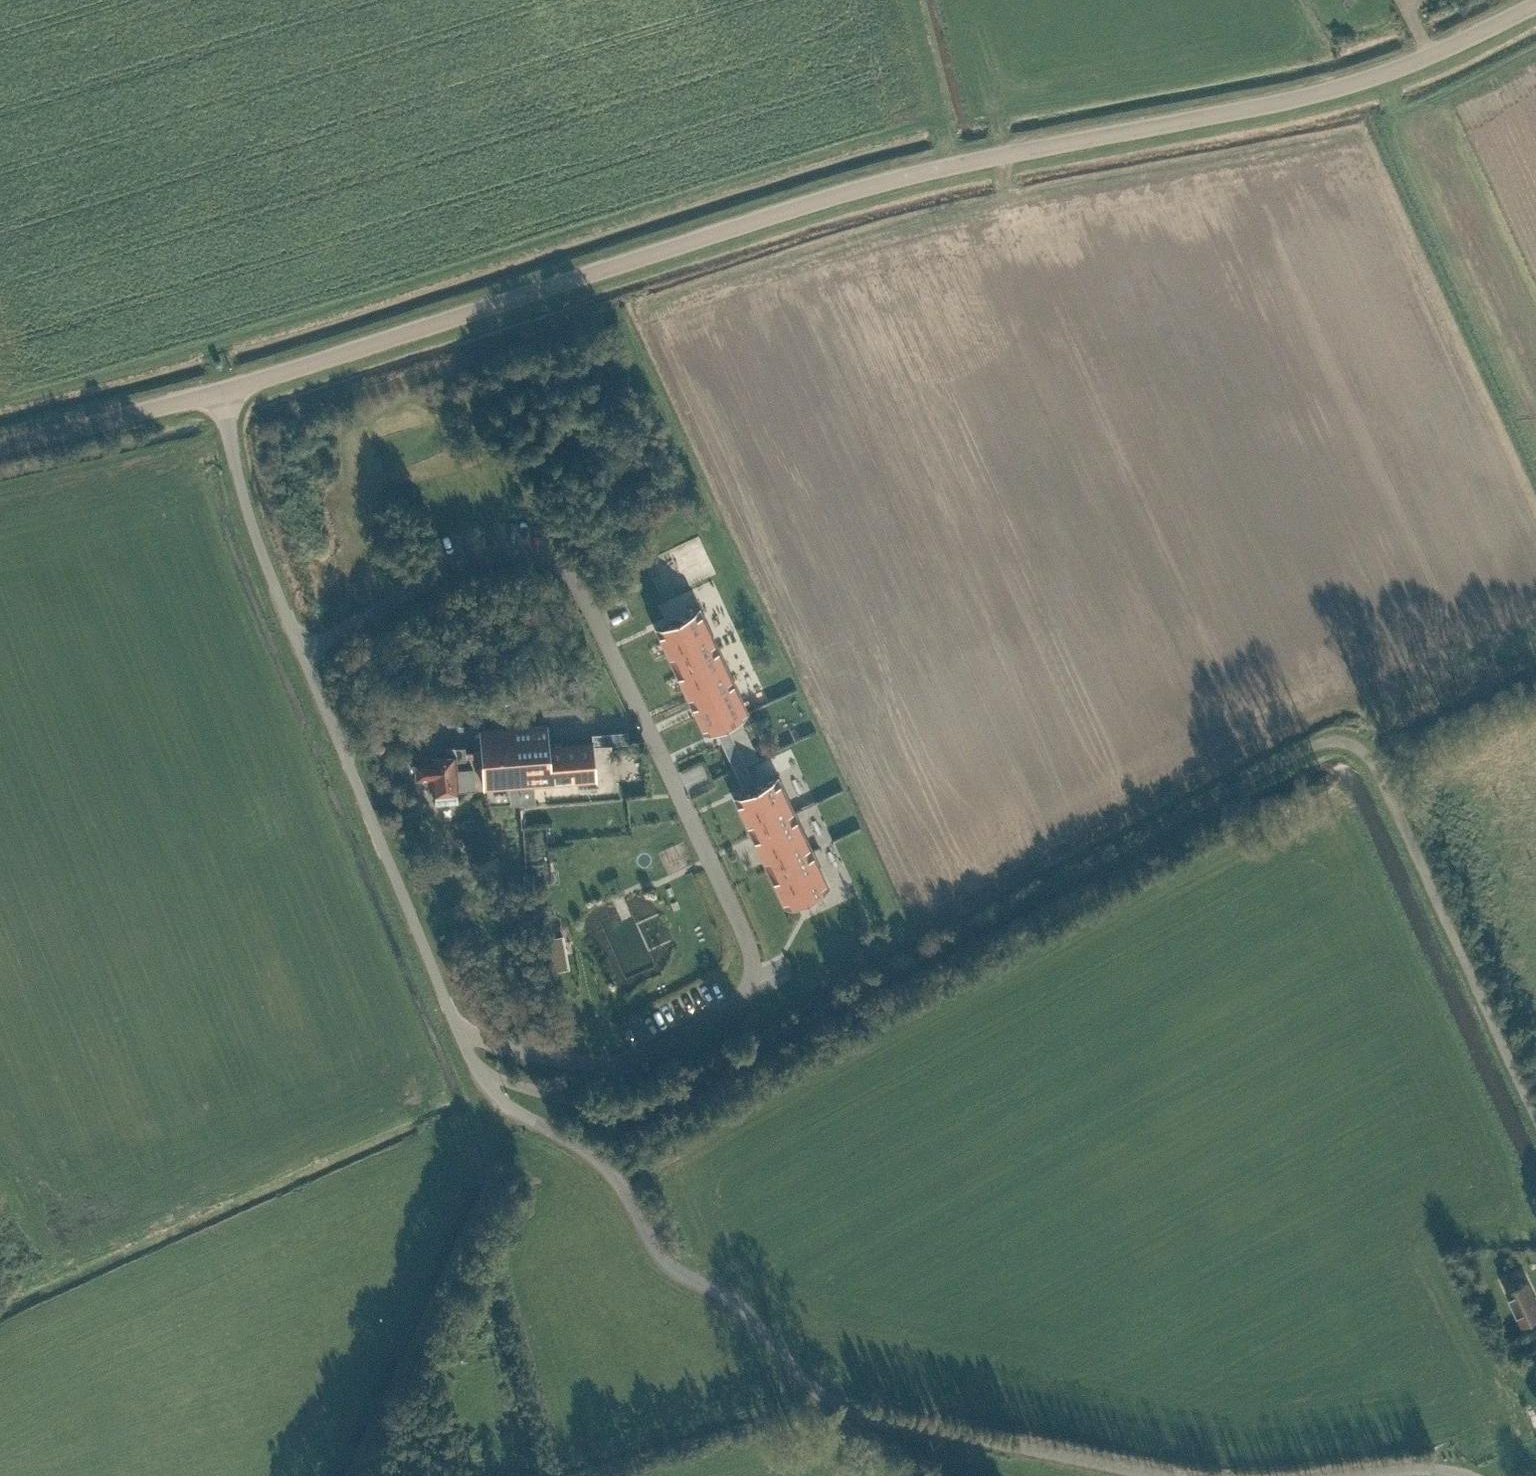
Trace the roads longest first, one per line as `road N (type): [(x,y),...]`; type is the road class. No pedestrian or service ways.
road 1 (unclassified): [(0,446),(238,384),(870,184),(1333,87),(1535,2)]

